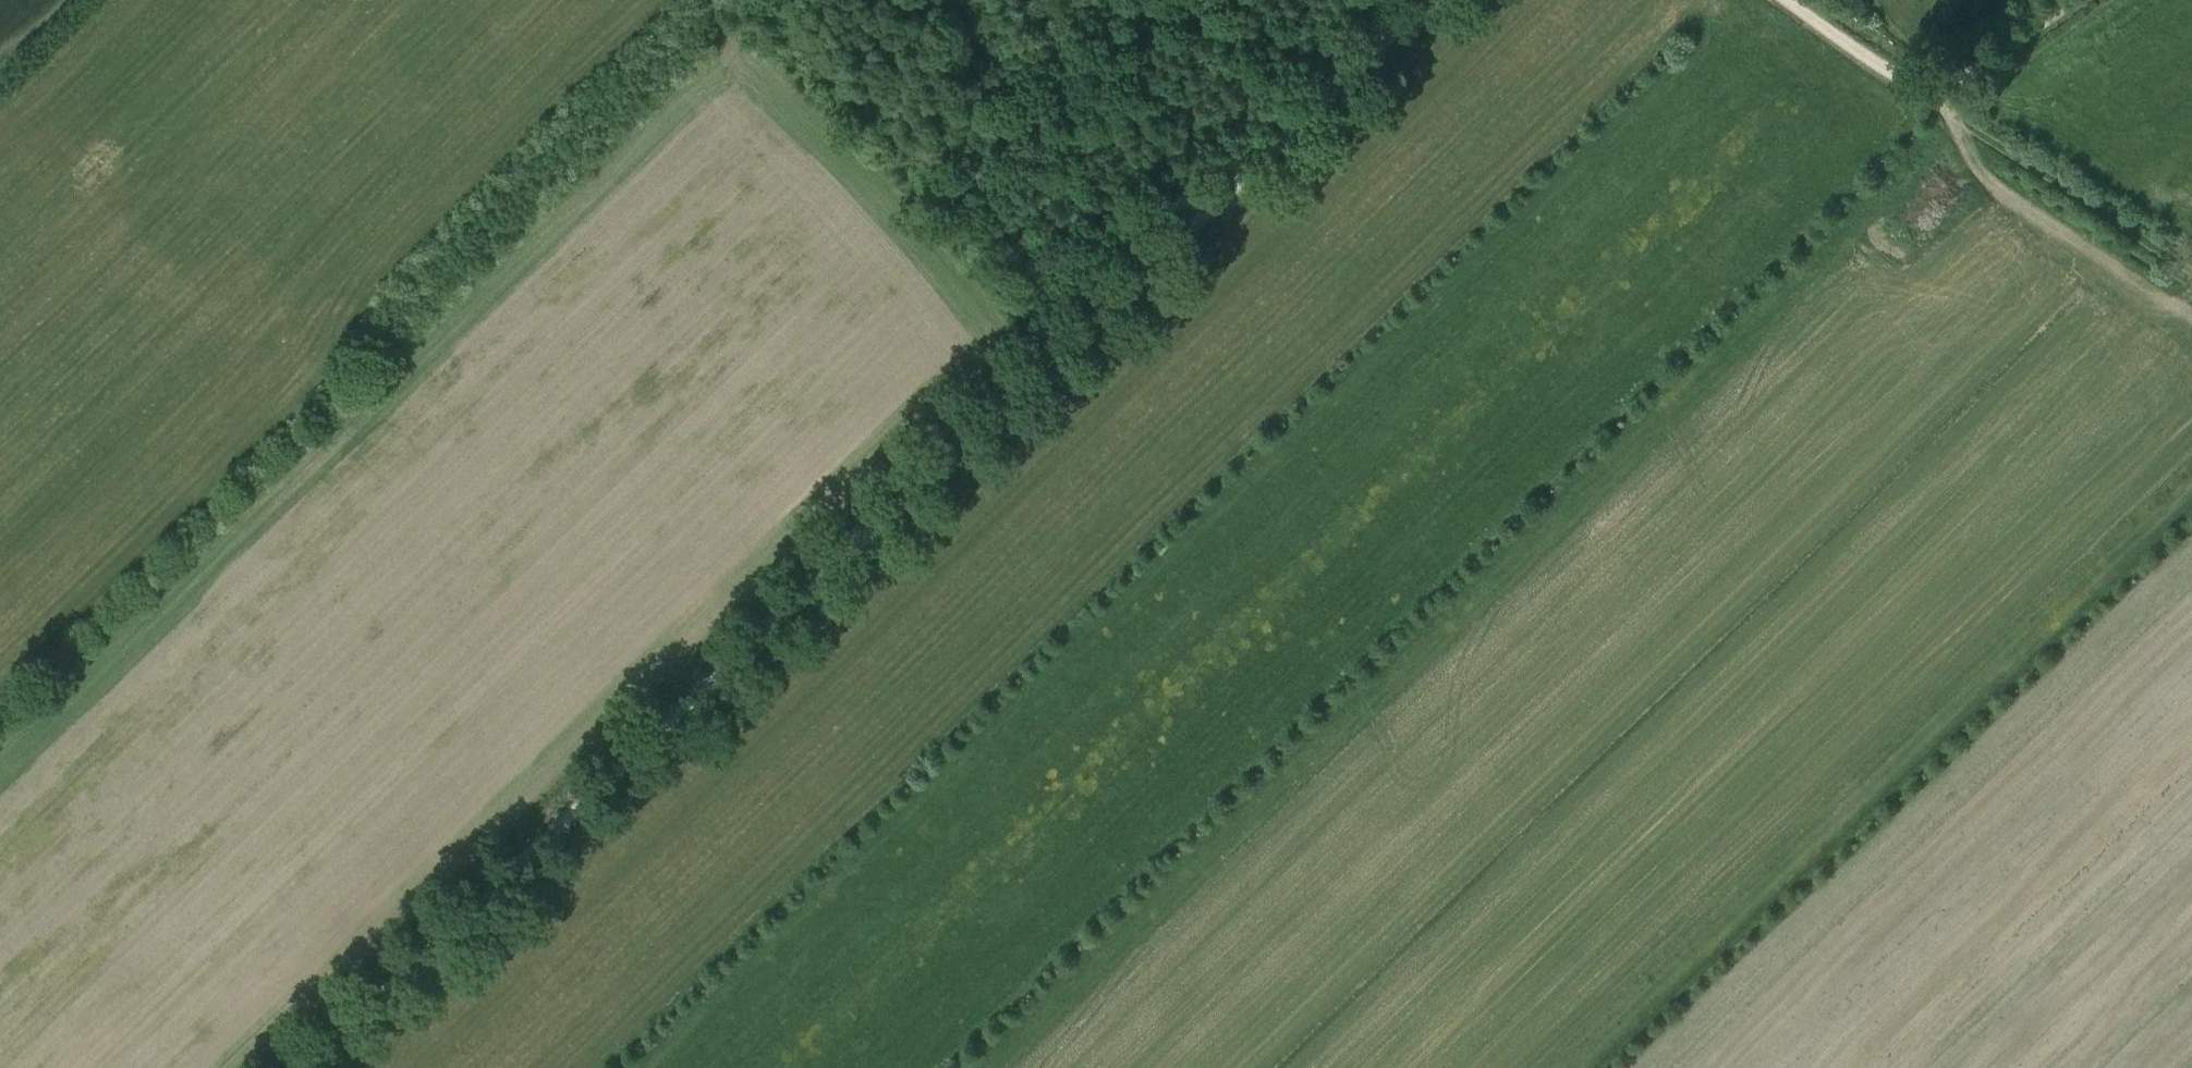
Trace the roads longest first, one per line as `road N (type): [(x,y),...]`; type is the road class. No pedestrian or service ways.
road 1 (track): [(1424,0),(1036,354),(282,1067)]
road 2 (track): [(1928,94),(1952,110),(1983,173),(2191,302)]

